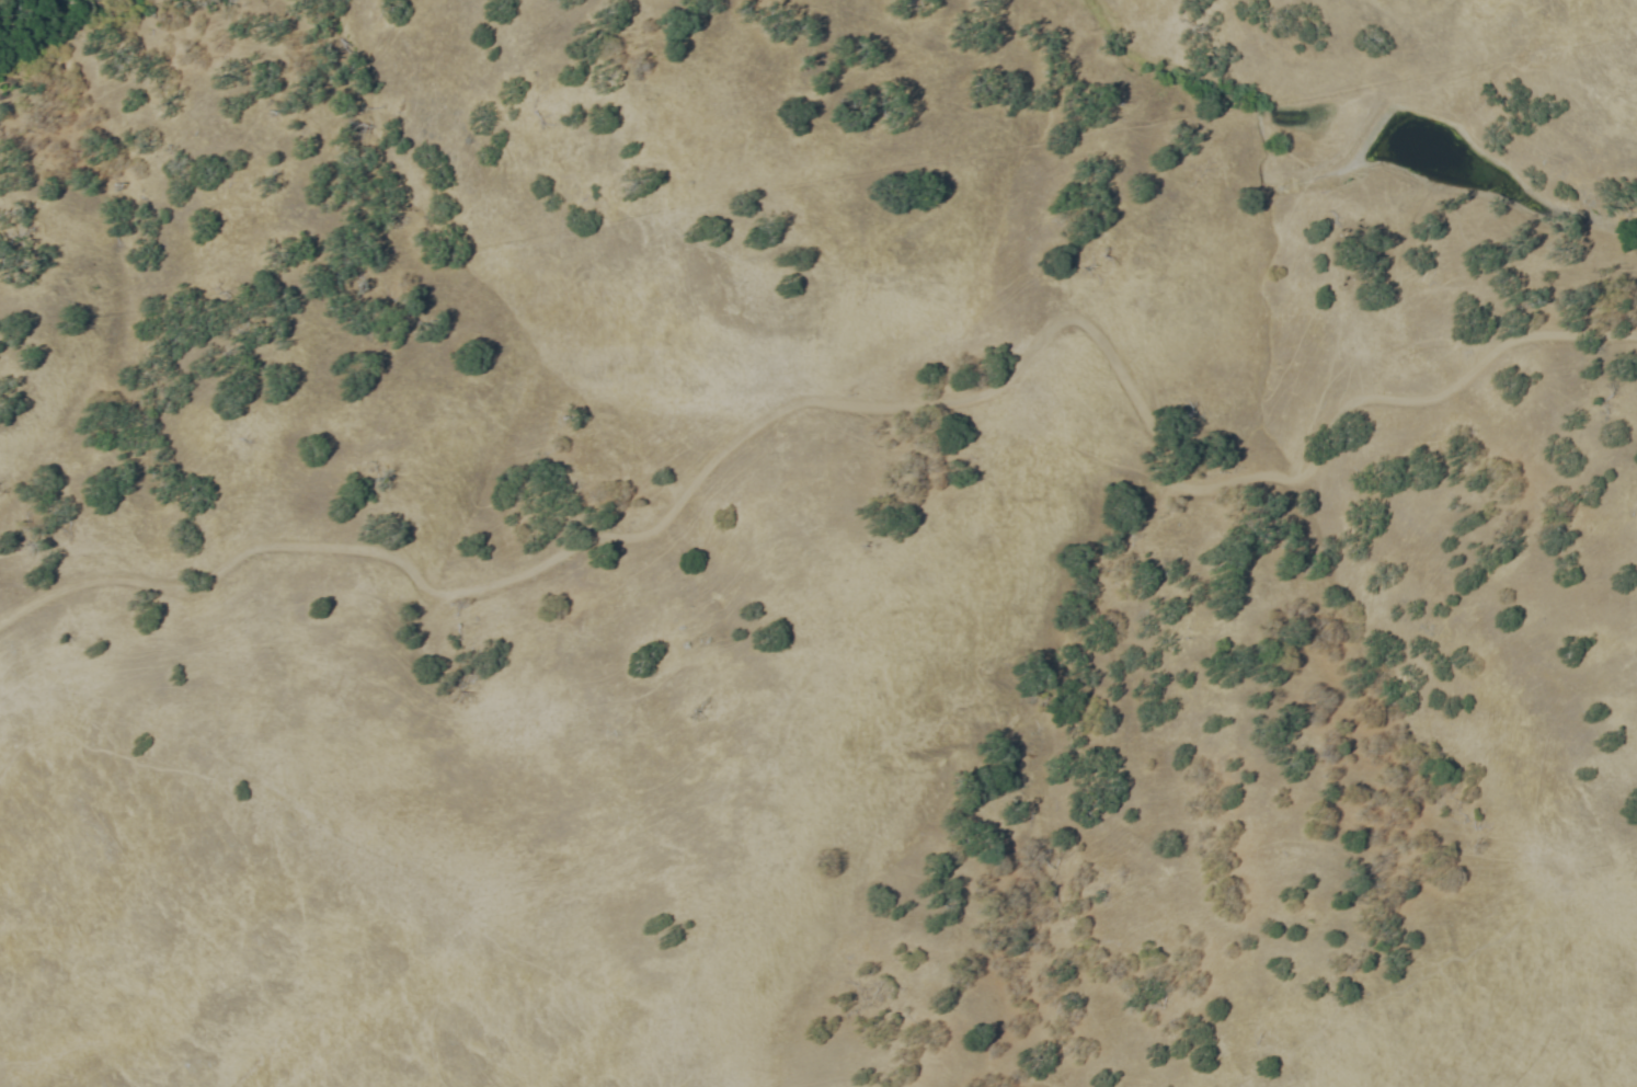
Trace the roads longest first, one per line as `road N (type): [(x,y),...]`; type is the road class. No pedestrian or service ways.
road 1 (track): [(0,622),(107,577),(197,594),(241,550),(262,544),(390,554),(425,590),(486,590),(540,571),(592,536),(655,530),(713,460),(785,405),(808,398),(889,409),(977,397),(1001,389),(1065,318),(1084,323),(1192,488),(1220,482)]
road 2 (track): [(1220,482),(1292,481),(1314,471),(1339,413),(1353,402),(1420,403),(1447,392),(1501,344),(1524,334),(1636,335)]

